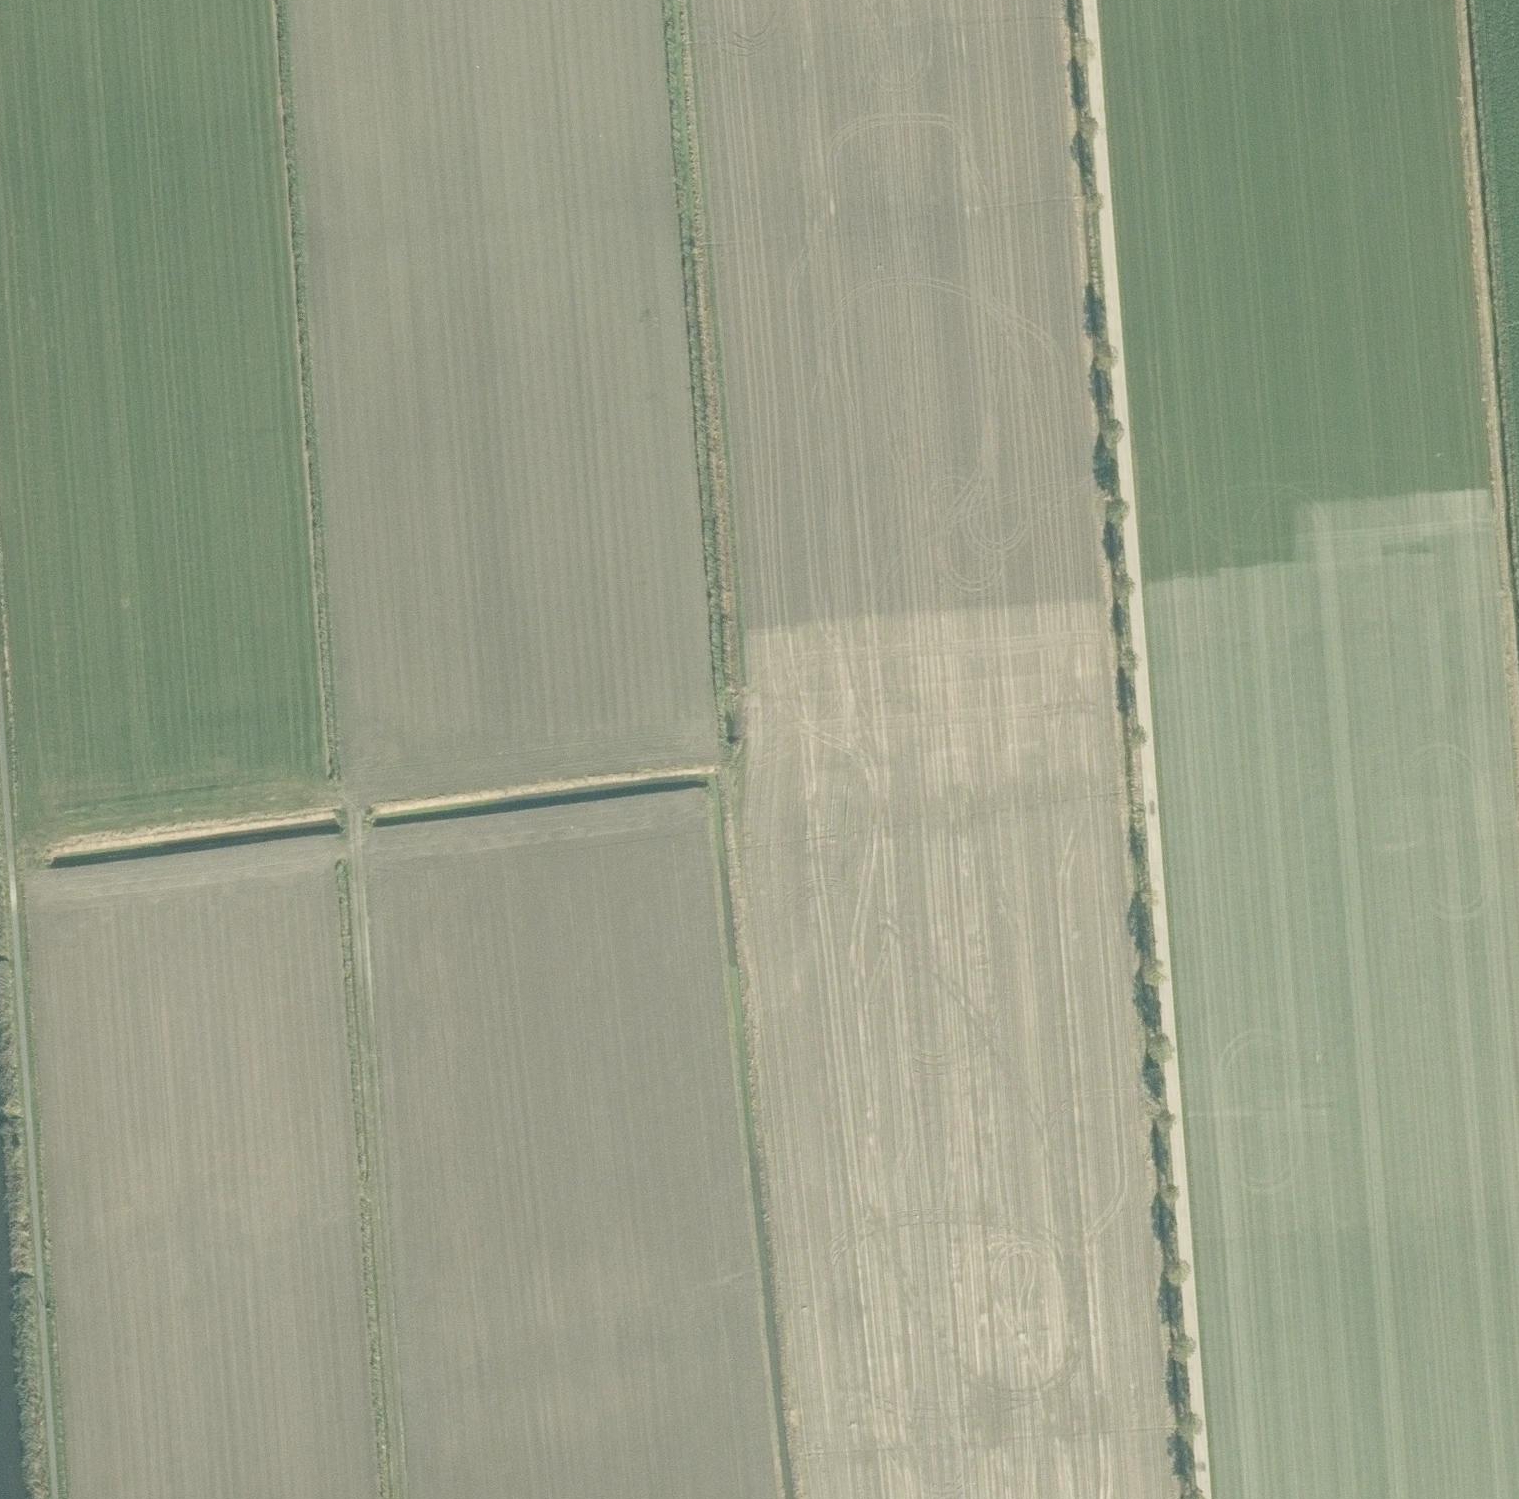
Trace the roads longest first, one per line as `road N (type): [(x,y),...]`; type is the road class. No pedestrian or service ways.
road 1 (unclassified): [(1203,1498),(1088,0)]

